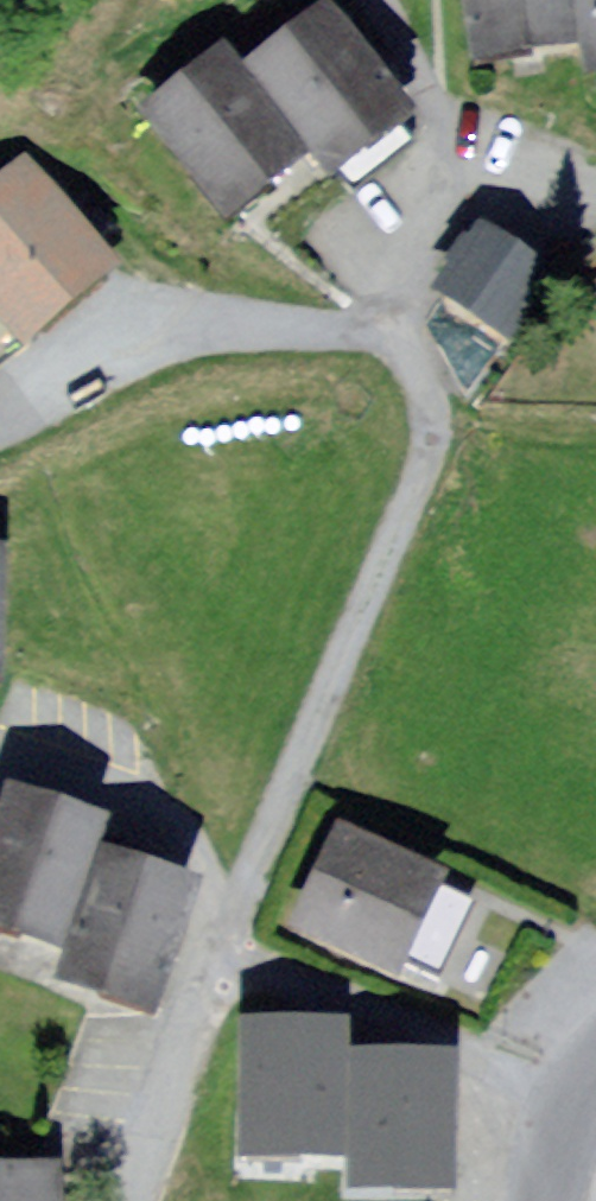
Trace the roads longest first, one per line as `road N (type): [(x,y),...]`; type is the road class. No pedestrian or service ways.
road 1 (residential): [(240,926),(447,433),(412,338),(401,272),(477,183),(595,214)]
road 2 (residential): [(575,1106),(220,973)]
road 3 (residential): [(240,926),(136,778),(27,759),(0,778)]
road 4 (residential): [(146,1200),(220,973)]

